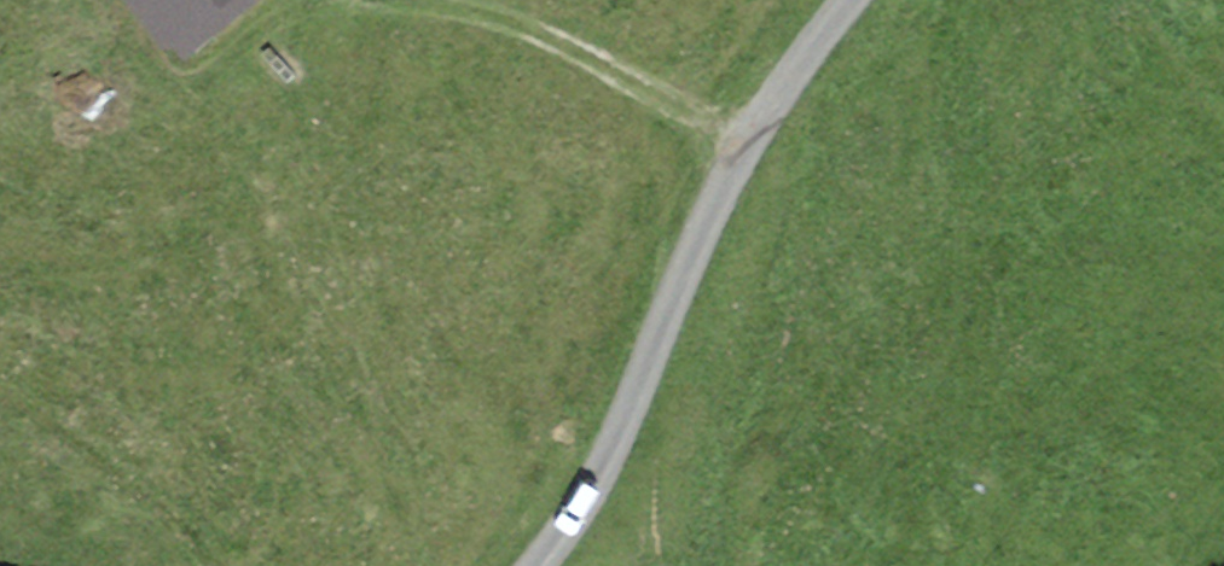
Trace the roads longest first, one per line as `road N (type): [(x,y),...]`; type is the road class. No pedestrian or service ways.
road 1 (unclassified): [(539,565),(596,481),(750,144),(851,0)]
road 2 (track): [(392,3),(551,53),(750,144)]

